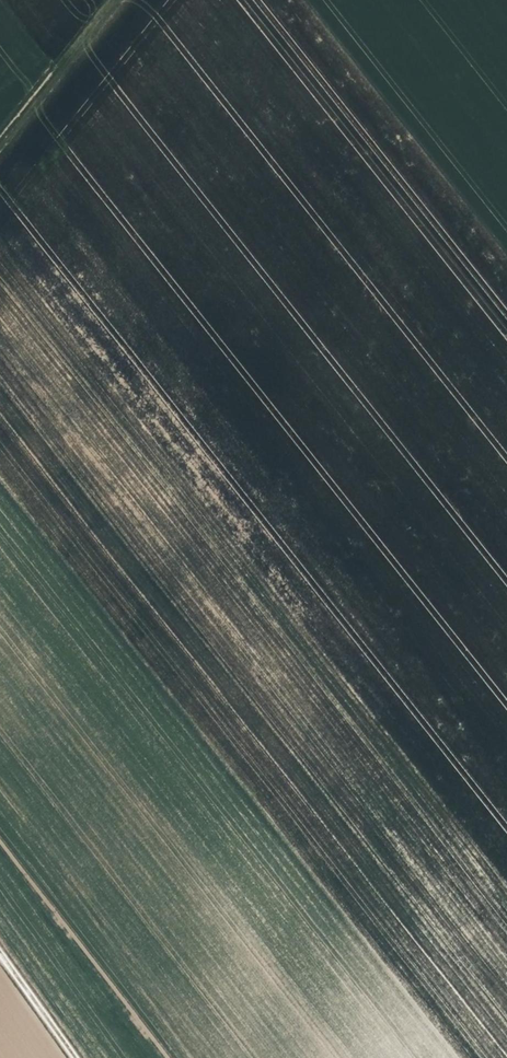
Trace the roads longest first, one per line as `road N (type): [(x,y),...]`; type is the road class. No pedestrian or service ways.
road 1 (track): [(80,1057),(0,949)]

